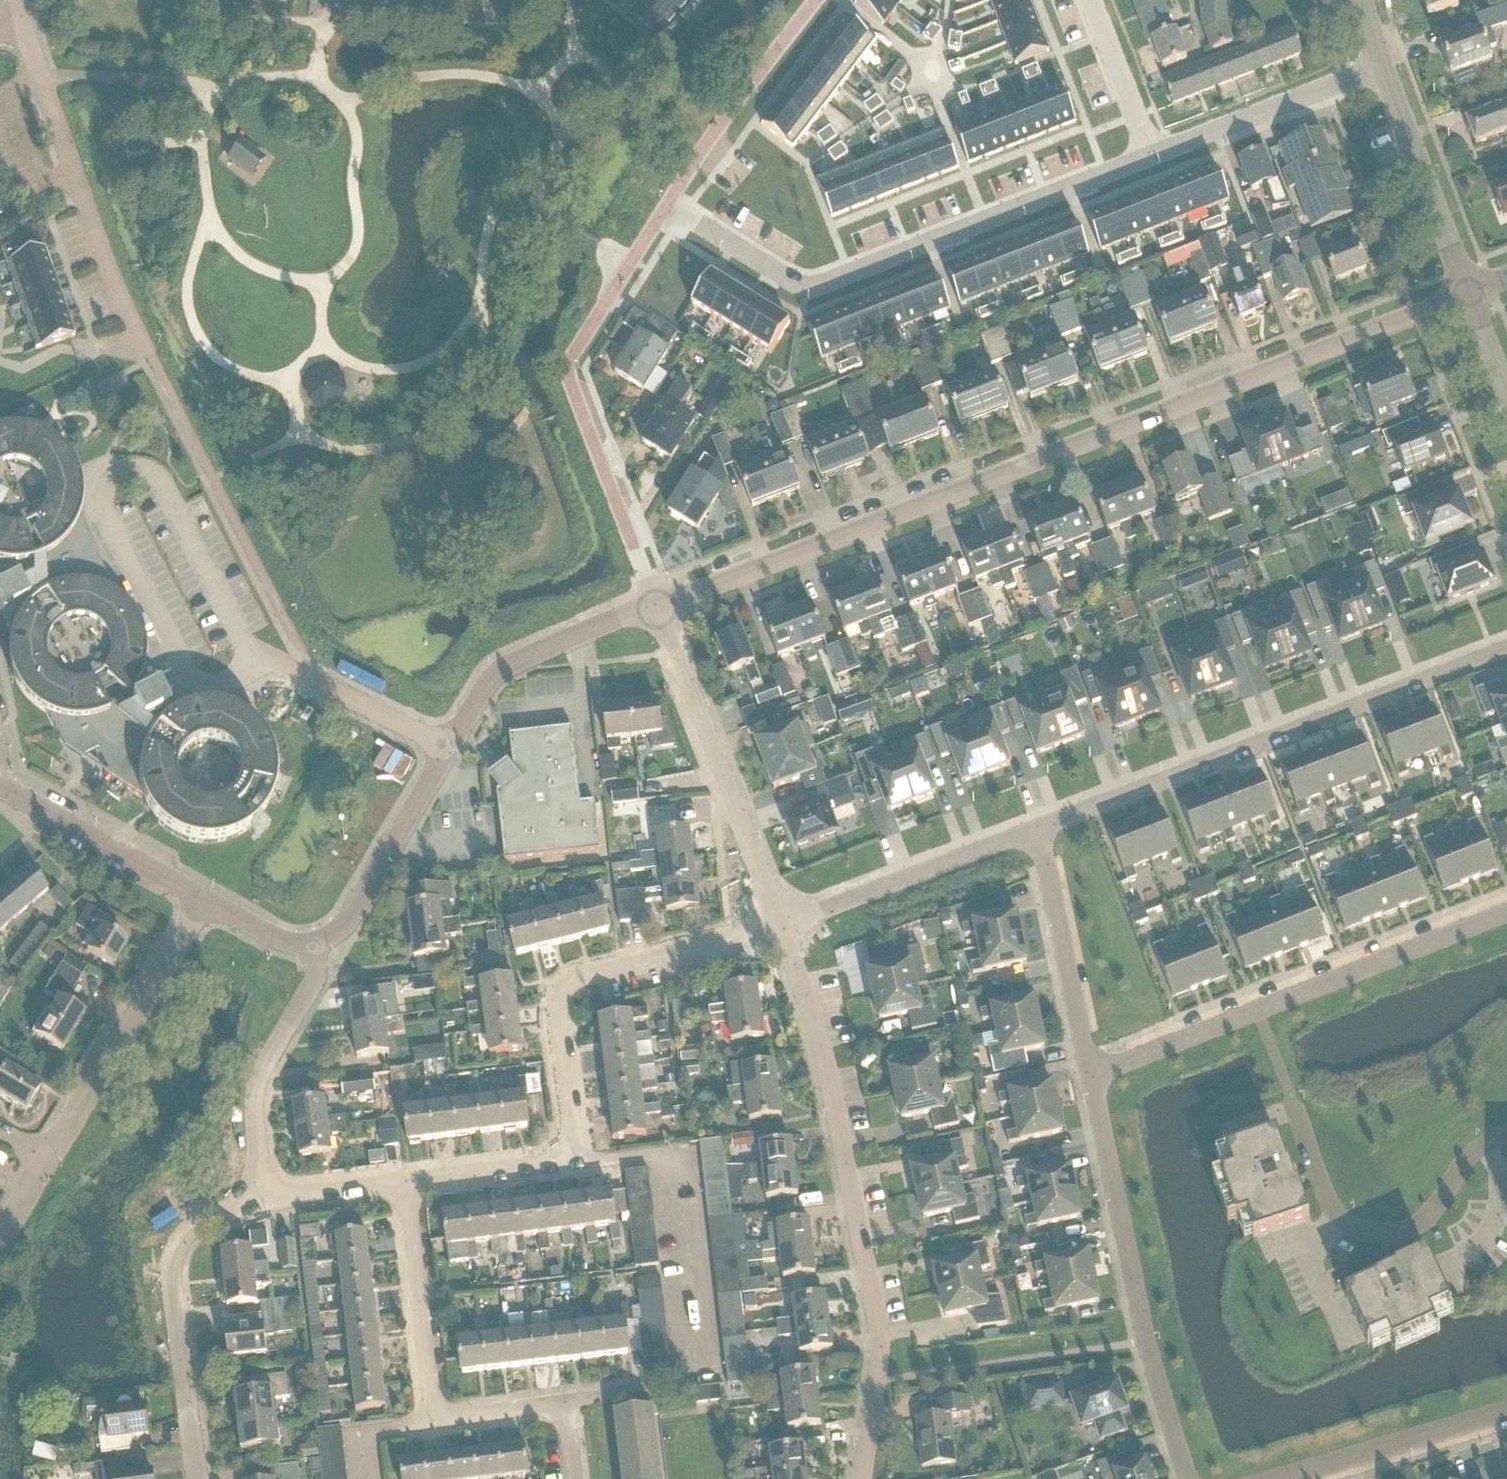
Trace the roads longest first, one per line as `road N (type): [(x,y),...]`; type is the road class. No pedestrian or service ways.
road 1 (tertiary): [(656,607),(1470,294)]
road 2 (residential): [(782,927),(834,1098),(880,1346),(862,1478)]
road 3 (residential): [(667,208),(801,293),(1148,155)]
road 4 (residential): [(1506,648),(1033,831)]
road 5 (residential): [(566,1410),(589,1395),(702,1380),(677,1155),(573,1160)]
road 6 (residential): [(1255,1010),(1327,1200),(1352,1227),(1389,1233),(1418,1225),(1474,1151),(1506,1133)]
road 7 (residential): [(656,607),(579,380),(581,349),(667,208)]
road 8 (residential): [(1088,1075),(1147,1345),(1187,1478)]
road 9 (residential): [(573,1160),(559,1012),(565,990),(782,927)]
road 10 (residential): [(148,351),(82,206),(21,24)]
road 11 (residential): [(656,607),(782,927)]
road 12 (residential): [(199,1478),(172,1265),(196,1233),(256,1199)]
road 13 (residential): [(44,1163),(204,900)]
road 14 (residential): [(1255,1010),(1506,913)]
road 15 (residential): [(1033,831),(782,927)]
road 16 (tertiary): [(449,748),(484,688),(520,661),(656,607)]
road 17 (residential): [(667,208),(823,0)]
road 18 (residential): [(256,1199),(254,1111),(262,1076),(319,956)]
road 19 (residential): [(1148,155),(1380,61)]
road 20 (residential): [(1033,831),(1088,1075)]
road 21 (tertiary): [(1470,294),(1380,61)]
road 22 (residential): [(437,1426),(404,1181)]
road 23 (tertiary): [(319,956),(347,925),(449,748)]
road 24 (tertiary): [(0,780),(204,900)]
road 25 (residential): [(1282,1478),(1506,1413)]
road 26 (residential): [(1088,1075),(1255,1010)]
road 27 (residential): [(404,1181),(573,1160)]
road 28 (residential): [(449,748),(297,674)]
road 29 (residential): [(1148,155),(1086,0)]
road 30 (residential): [(256,1199),(404,1181)]
road 31 (residential): [(437,1426),(566,1410)]
road 32 (tertiary): [(204,900),(319,956)]

